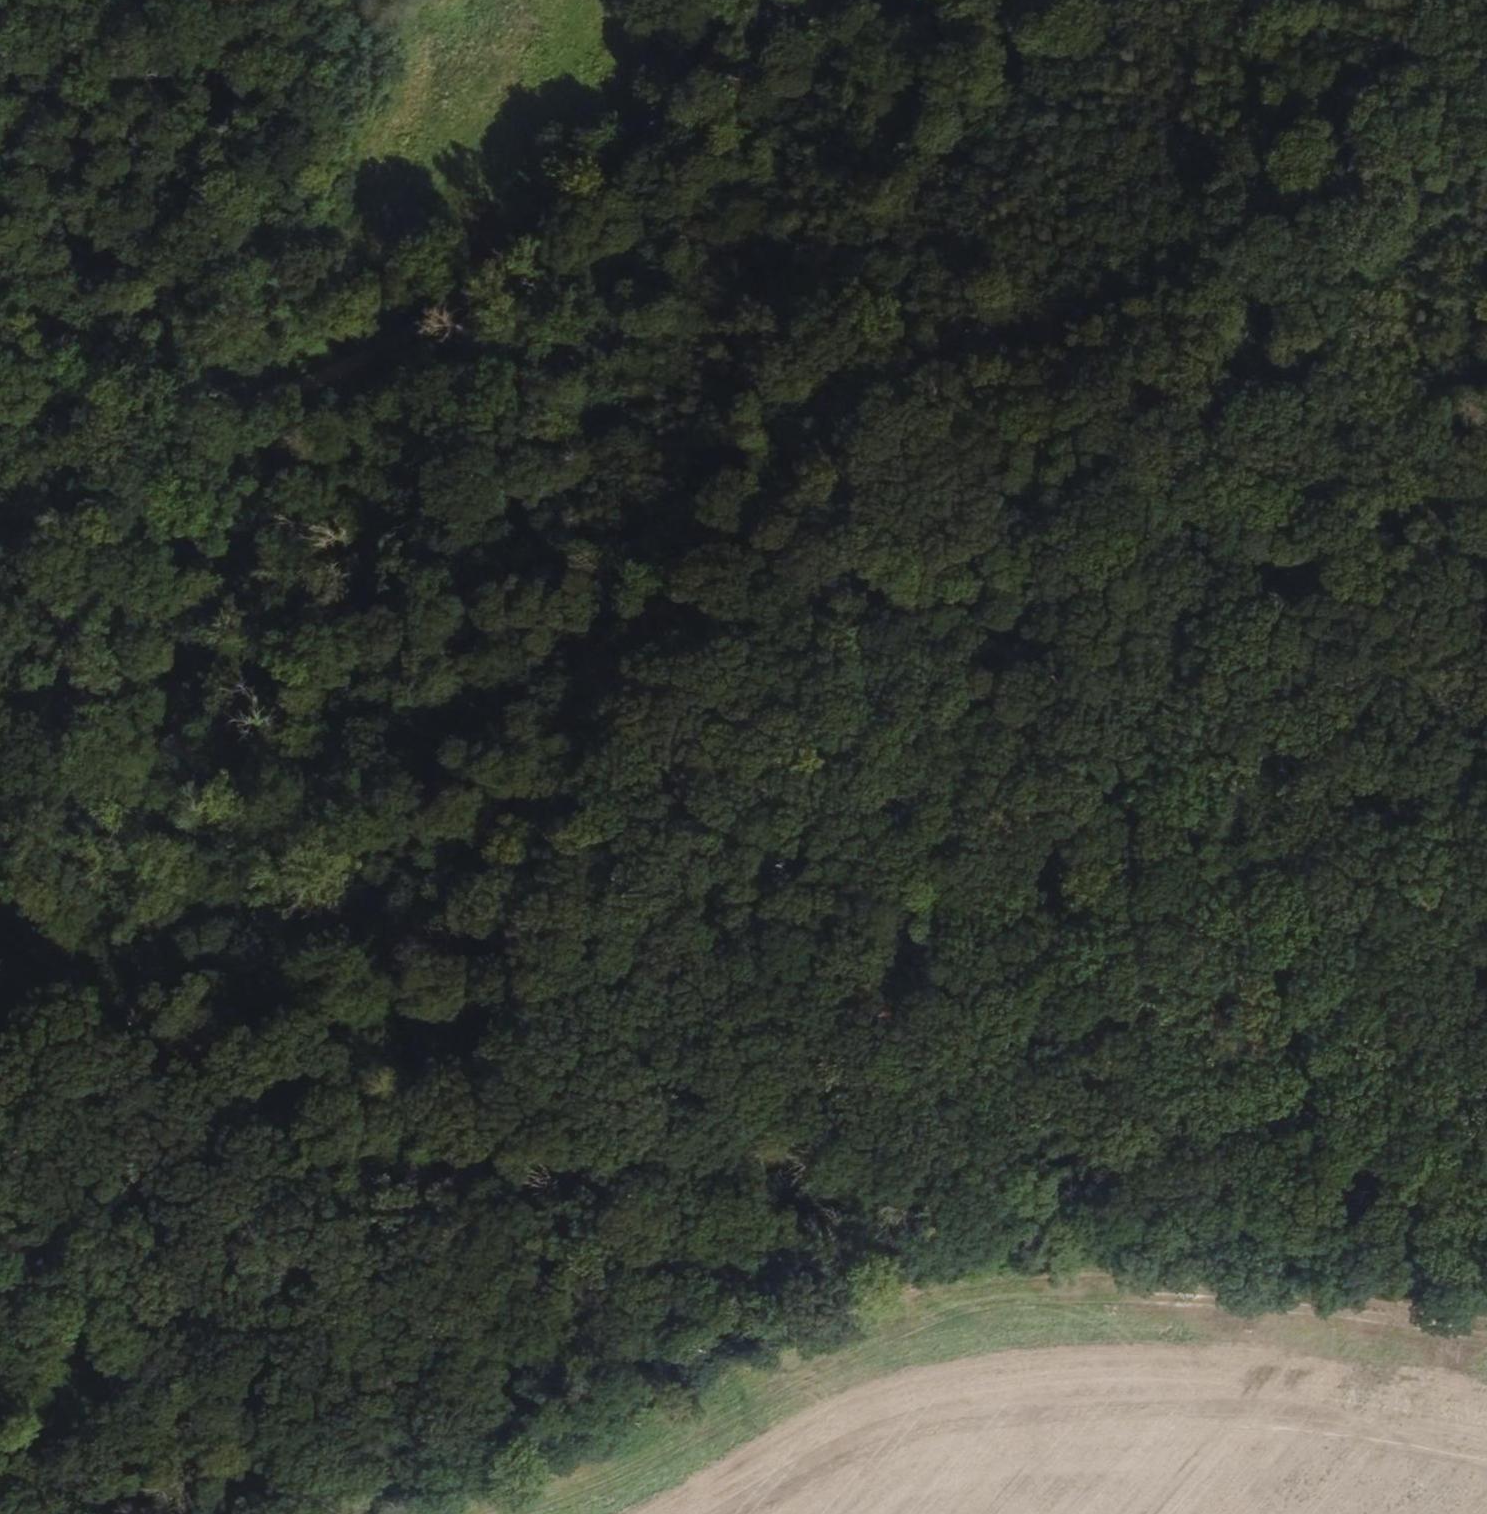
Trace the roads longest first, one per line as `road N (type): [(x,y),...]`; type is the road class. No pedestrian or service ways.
road 1 (track): [(0,404),(137,399),(274,375),(351,348),(419,309),(545,215),(632,122),(698,0)]

